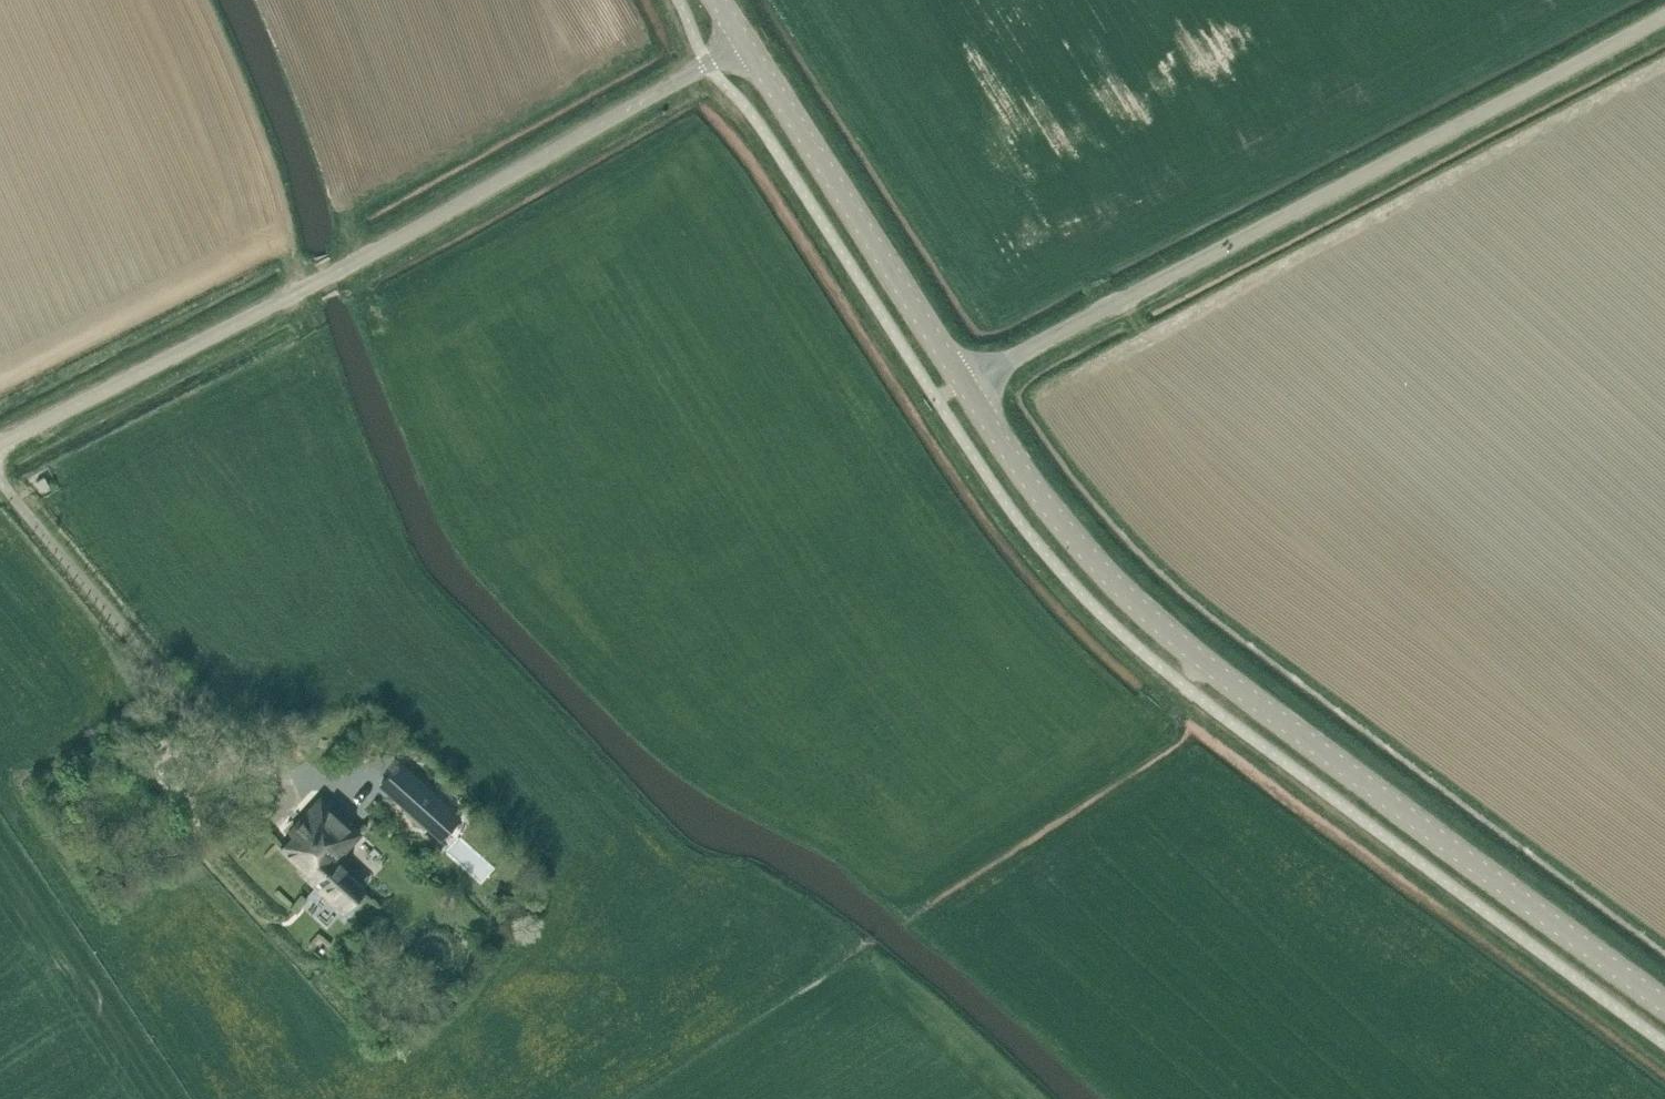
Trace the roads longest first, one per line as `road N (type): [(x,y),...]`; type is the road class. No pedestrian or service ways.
road 1 (tertiary): [(1664,1004),(1161,624),(1066,529),(966,383)]
road 2 (unclassified): [(0,442),(297,293),(747,45)]
road 3 (unclassified): [(966,383),(1664,13)]
road 4 (tertiary): [(966,383),(747,45)]

